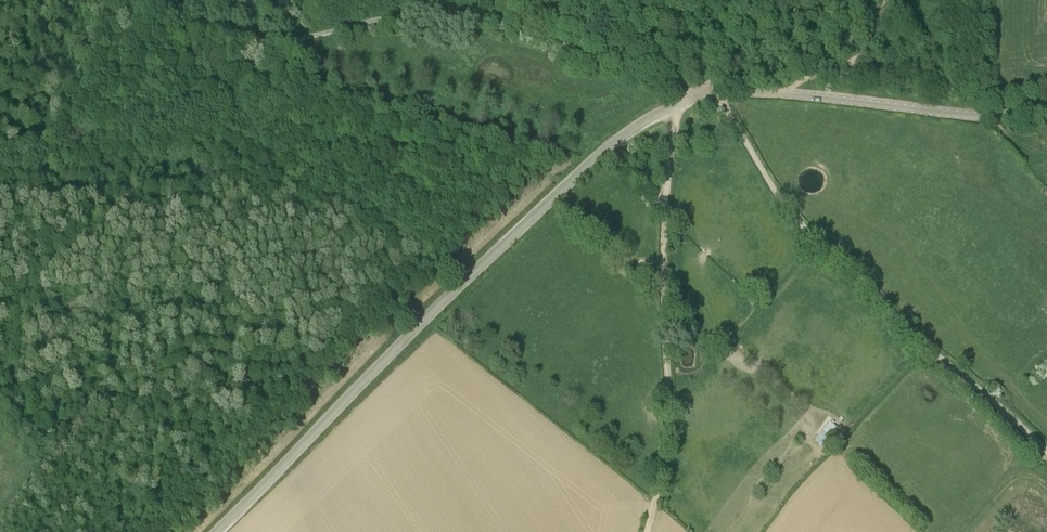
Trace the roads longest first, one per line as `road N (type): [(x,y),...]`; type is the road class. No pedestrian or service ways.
road 1 (unclassified): [(216,531),(453,291),(599,155),(662,111),(712,94),(763,91),(972,116),(1046,106)]
road 2 (track): [(168,0),(206,24),(281,41),(392,18),(505,22),(578,49),(675,67),(712,94)]
road 3 (track): [(721,93),(800,224),(1046,453)]
road 4 (track): [(675,105),(663,254),(666,432),(646,531)]
road 5 (track): [(886,0),(858,56),(787,93)]

